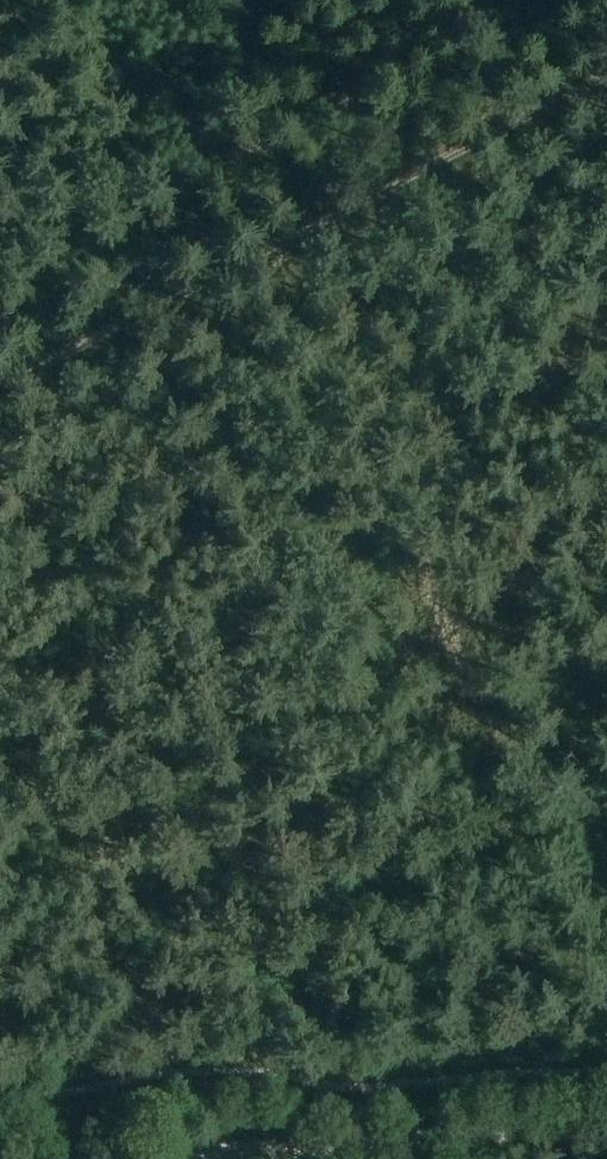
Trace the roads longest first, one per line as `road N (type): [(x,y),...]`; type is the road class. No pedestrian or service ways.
road 1 (track): [(606,79),(0,389)]
road 2 (track): [(165,1158),(606,1122)]

